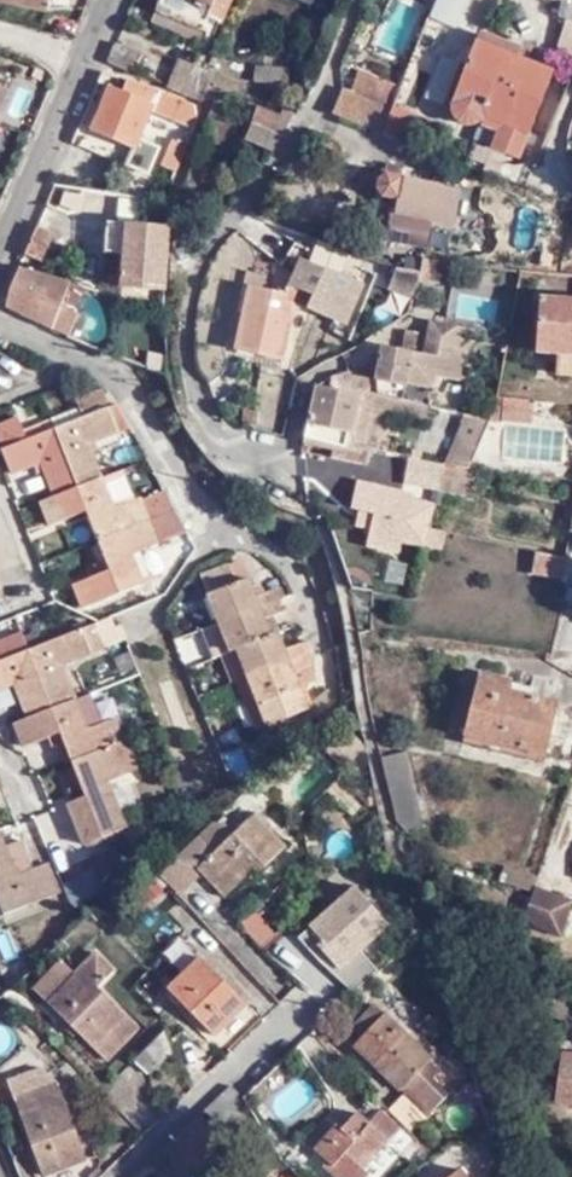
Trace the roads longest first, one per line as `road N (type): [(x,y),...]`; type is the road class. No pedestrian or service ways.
road 1 (unclassified): [(422,939),(318,518),(220,463),(172,388),(199,266),(312,106),(356,0)]
road 2 (tertiary): [(119,0),(0,257)]
road 3 (residential): [(116,1176),(298,1004)]

